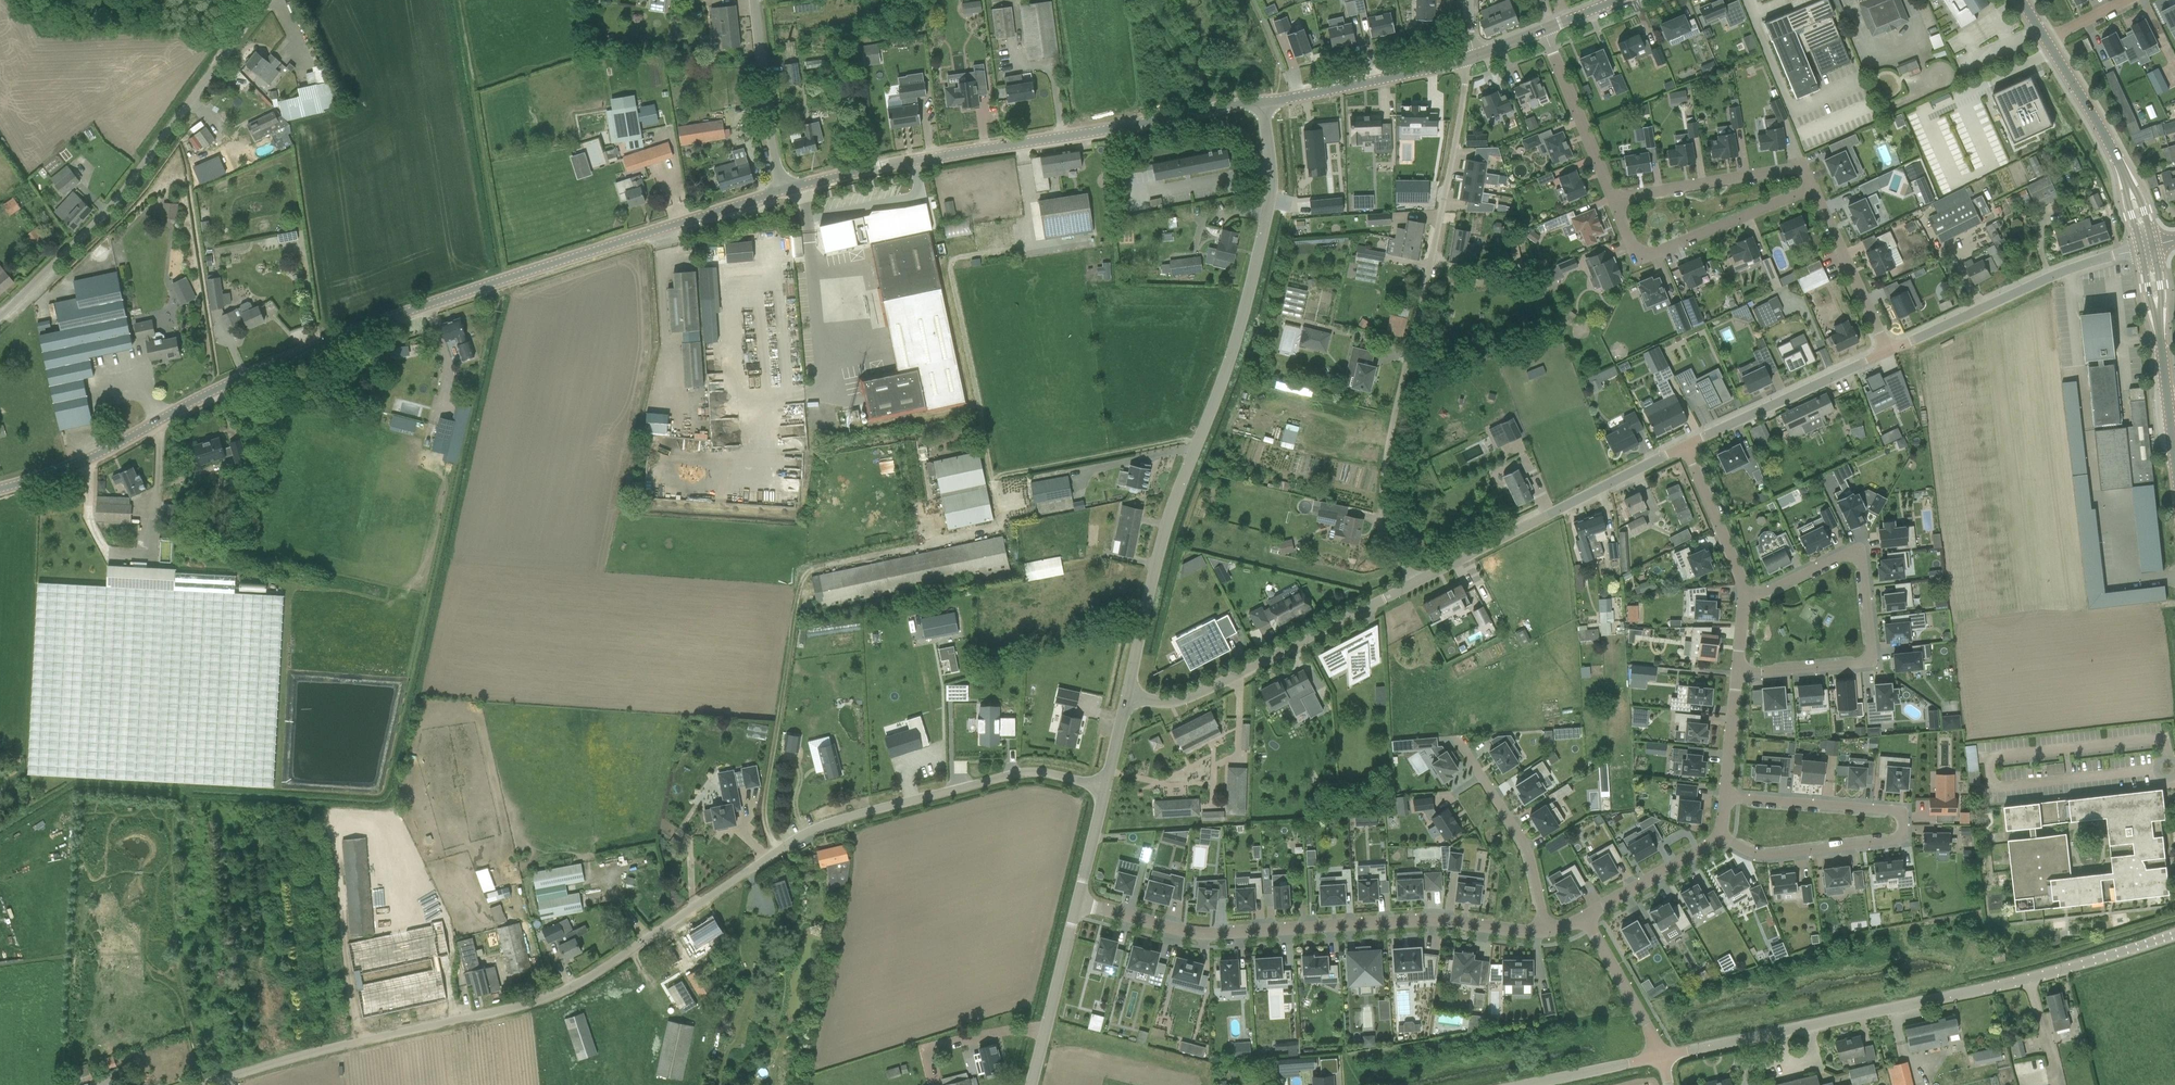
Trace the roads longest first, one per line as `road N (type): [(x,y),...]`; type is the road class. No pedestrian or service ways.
road 1 (unclassified): [(205,1084),(554,995),(807,832),(854,815),(1025,771),(1106,787)]
road 2 (tertiary): [(0,488),(69,469),(333,339),(784,190)]
road 3 (unclassified): [(1129,695),(1156,560),(1241,345),(1270,201),(1261,101)]
road 4 (unclassified): [(1416,583),(1384,527),(1384,486),(1469,59)]
road 5 (unclassified): [(1660,1056),(1955,1001),(2174,935)]
road 6 (tertiary): [(784,190),(1261,101)]
road 7 (residential): [(1546,931),(1420,925),(1210,934),(1080,906)]
road 8 (unclassified): [(0,315),(118,200),(264,0)]
road 9 (residential): [(1725,841),(1762,855),(1902,839),(1905,814),(1730,802)]
road 10 (residential): [(1743,675),(1874,665),(1863,551),(1750,601)]
road 11 (unclassified): [(1129,695),(1177,702),(1416,583)]
road 12 (residential): [(1416,583),(1686,446)]
road 13 (residential): [(1887,352),(2070,270),(2141,249)]
road 14 (residential): [(1813,190),(1640,259),(1615,200)]
road 15 (residential): [(1686,446),(1887,352)]
road 16 (residential): [(1615,200),(1801,169),(1813,190)]
road 17 (tertiary): [(1261,101),(1469,59)]
road 18 (residential): [(1459,744),(1536,865),(1546,931)]
road 19 (unclassified): [(784,190),(756,0)]
road 20 (unclassified): [(1032,1084),(1080,906)]
road 21 (residential): [(1545,30),(1615,200)]
road 22 (residential): [(1813,190),(1887,352)]
road 23 (residential): [(1686,446),(1750,601)]
road 24 (residential): [(1725,841),(1590,922)]
road 25 (secondary): [(2123,170),(2046,38)]
road 26 (residential): [(1590,922),(1660,1056)]
road 27 (unclassified): [(1529,1084),(1660,1056)]
road 28 (residential): [(1743,675),(1730,802)]
road 29 (unclassified): [(1080,906),(1106,787)]

